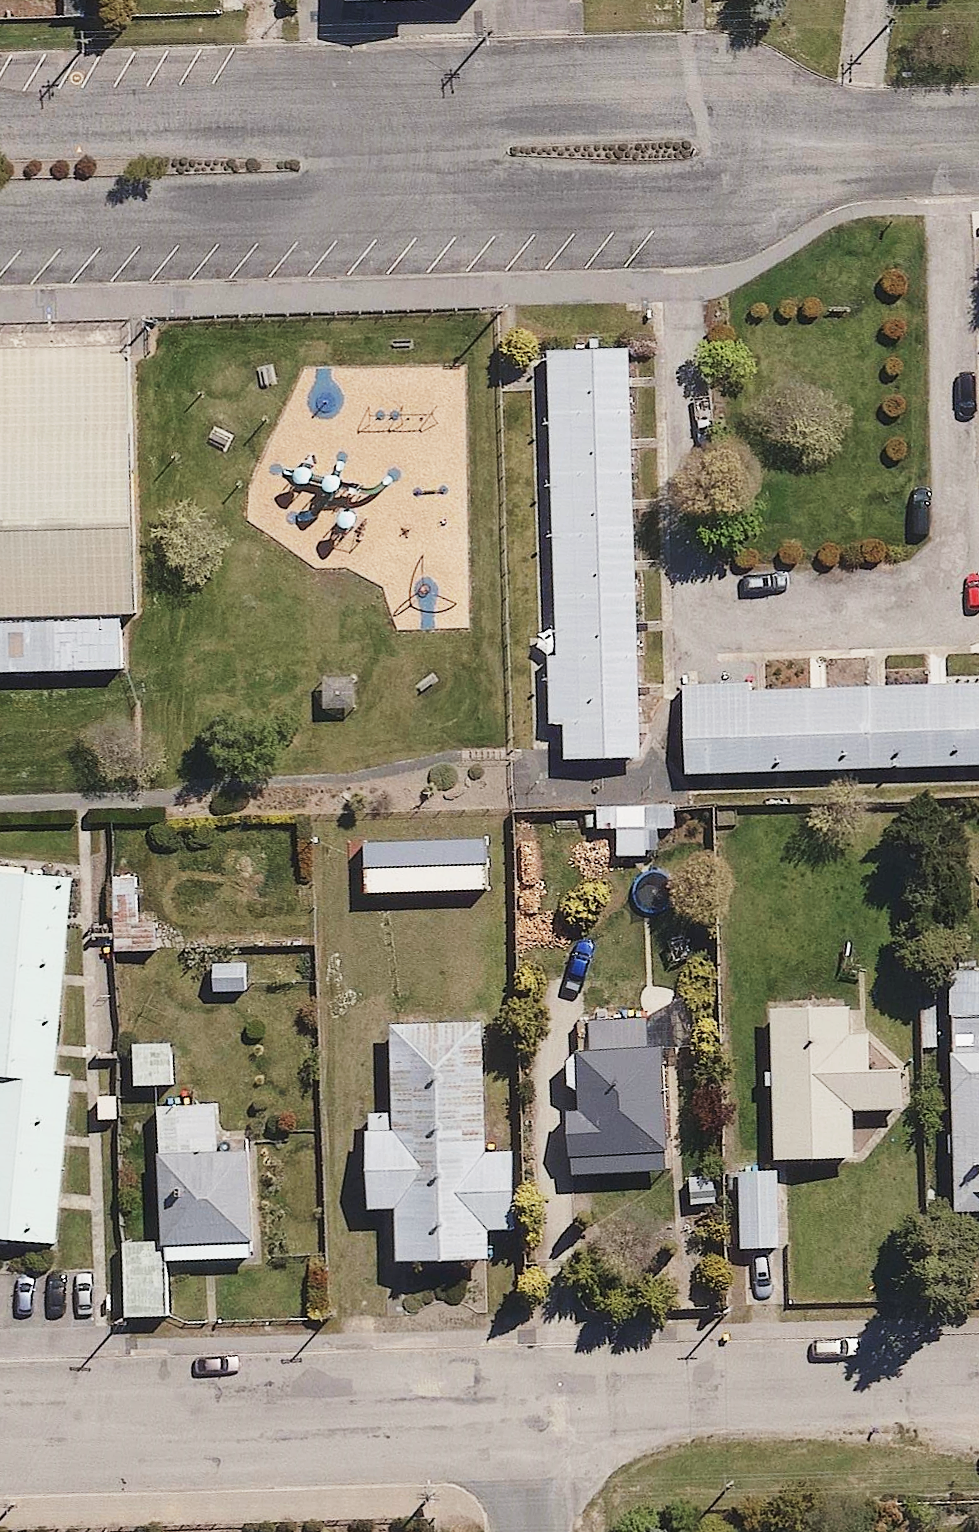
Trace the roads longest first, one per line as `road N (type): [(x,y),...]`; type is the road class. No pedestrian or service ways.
road 1 (residential): [(866,146),(707,192),(0,217)]
road 2 (residential): [(0,121),(633,106),(710,112),(866,146)]
road 3 (residential): [(522,1408),(0,1424)]
road 4 (residential): [(978,1392),(522,1408)]
road 5 (residential): [(526,1531),(522,1408)]

